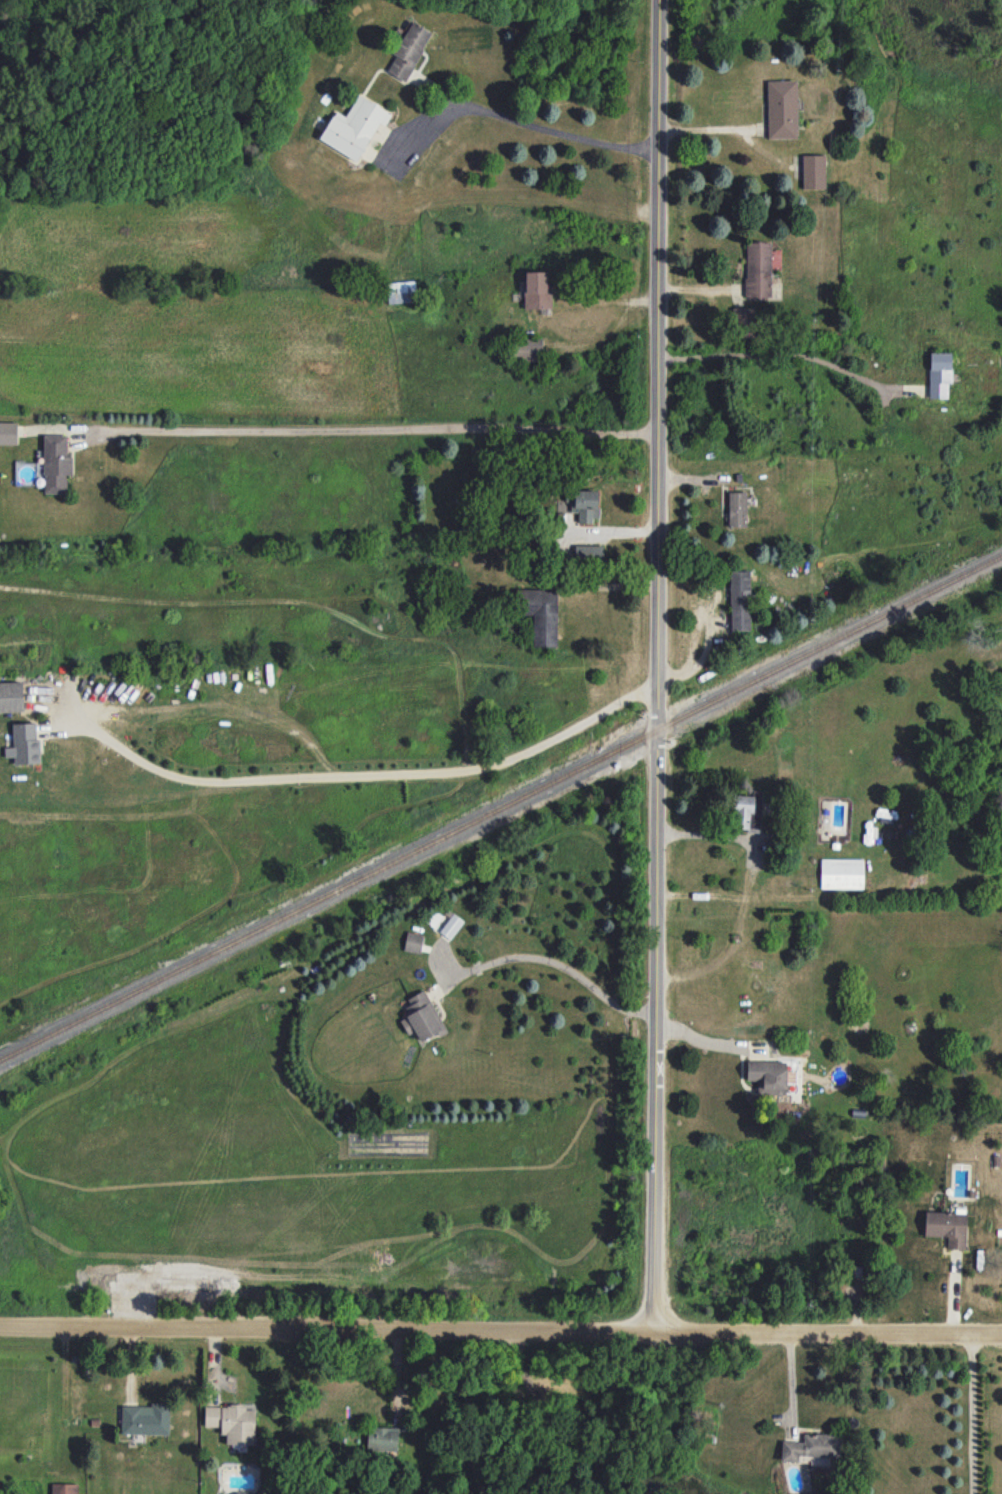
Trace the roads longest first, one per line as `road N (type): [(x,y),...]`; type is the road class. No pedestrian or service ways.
road 1 (residential): [(660,0),(652,1333)]
road 2 (residential): [(1001,1336),(0,1325)]

